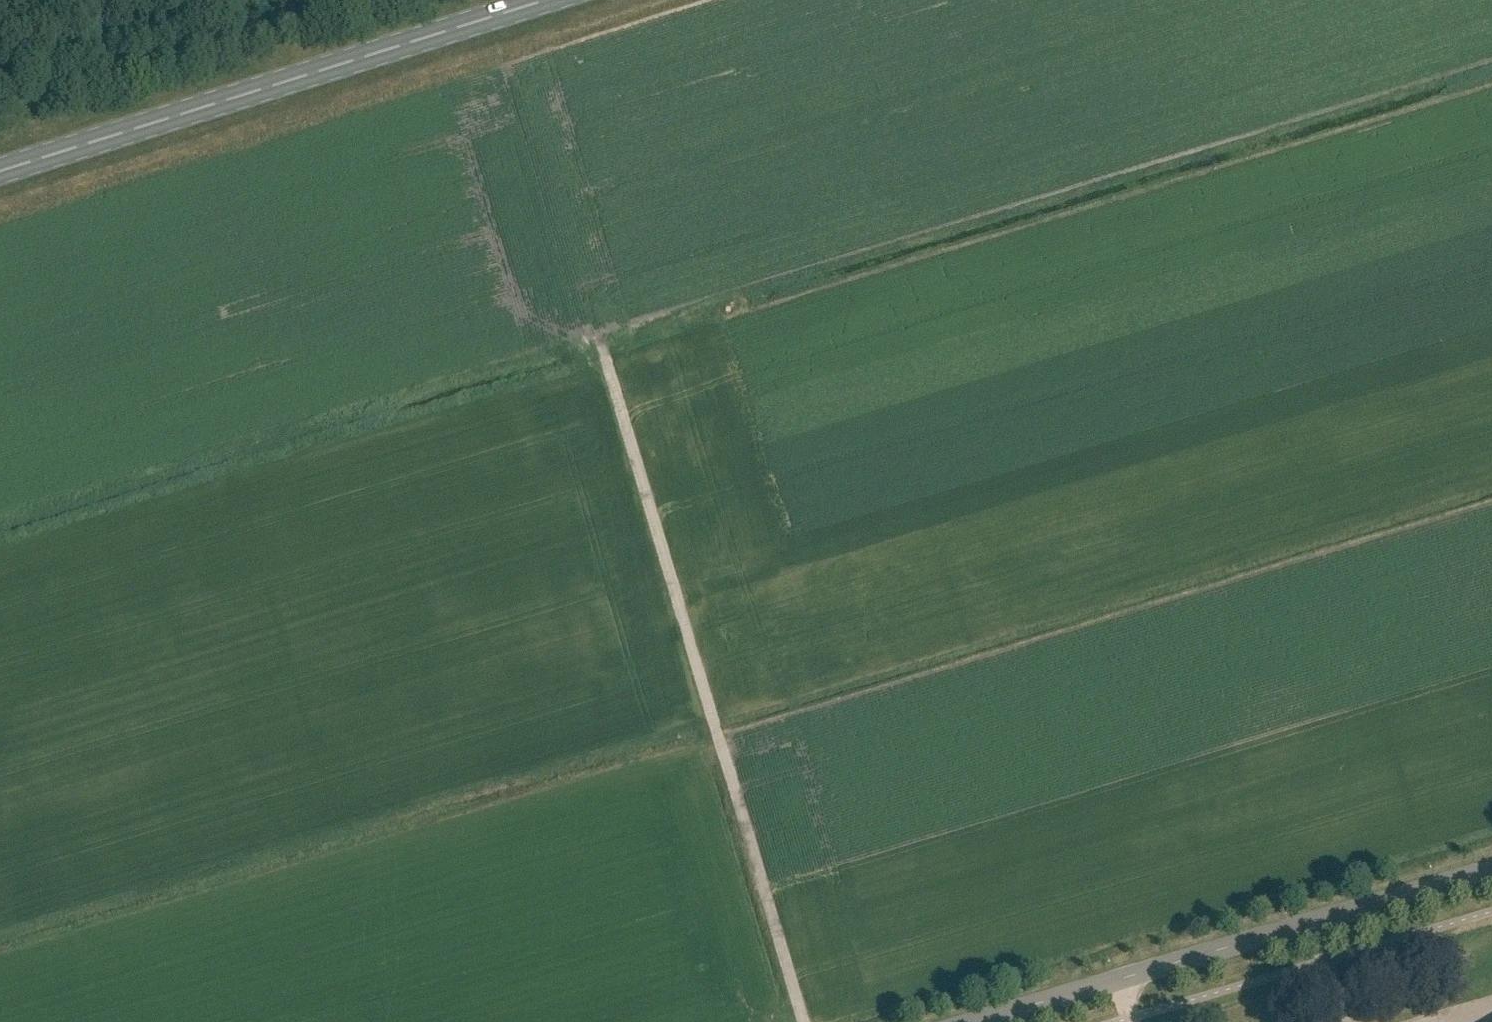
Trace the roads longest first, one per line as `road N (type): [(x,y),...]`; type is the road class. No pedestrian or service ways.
road 1 (track): [(584,348),(788,1021)]
road 2 (primary): [(0,172),(550,0)]
road 3 (tertiary): [(966,1021),(1491,868)]
road 4 (track): [(0,75),(240,0)]

